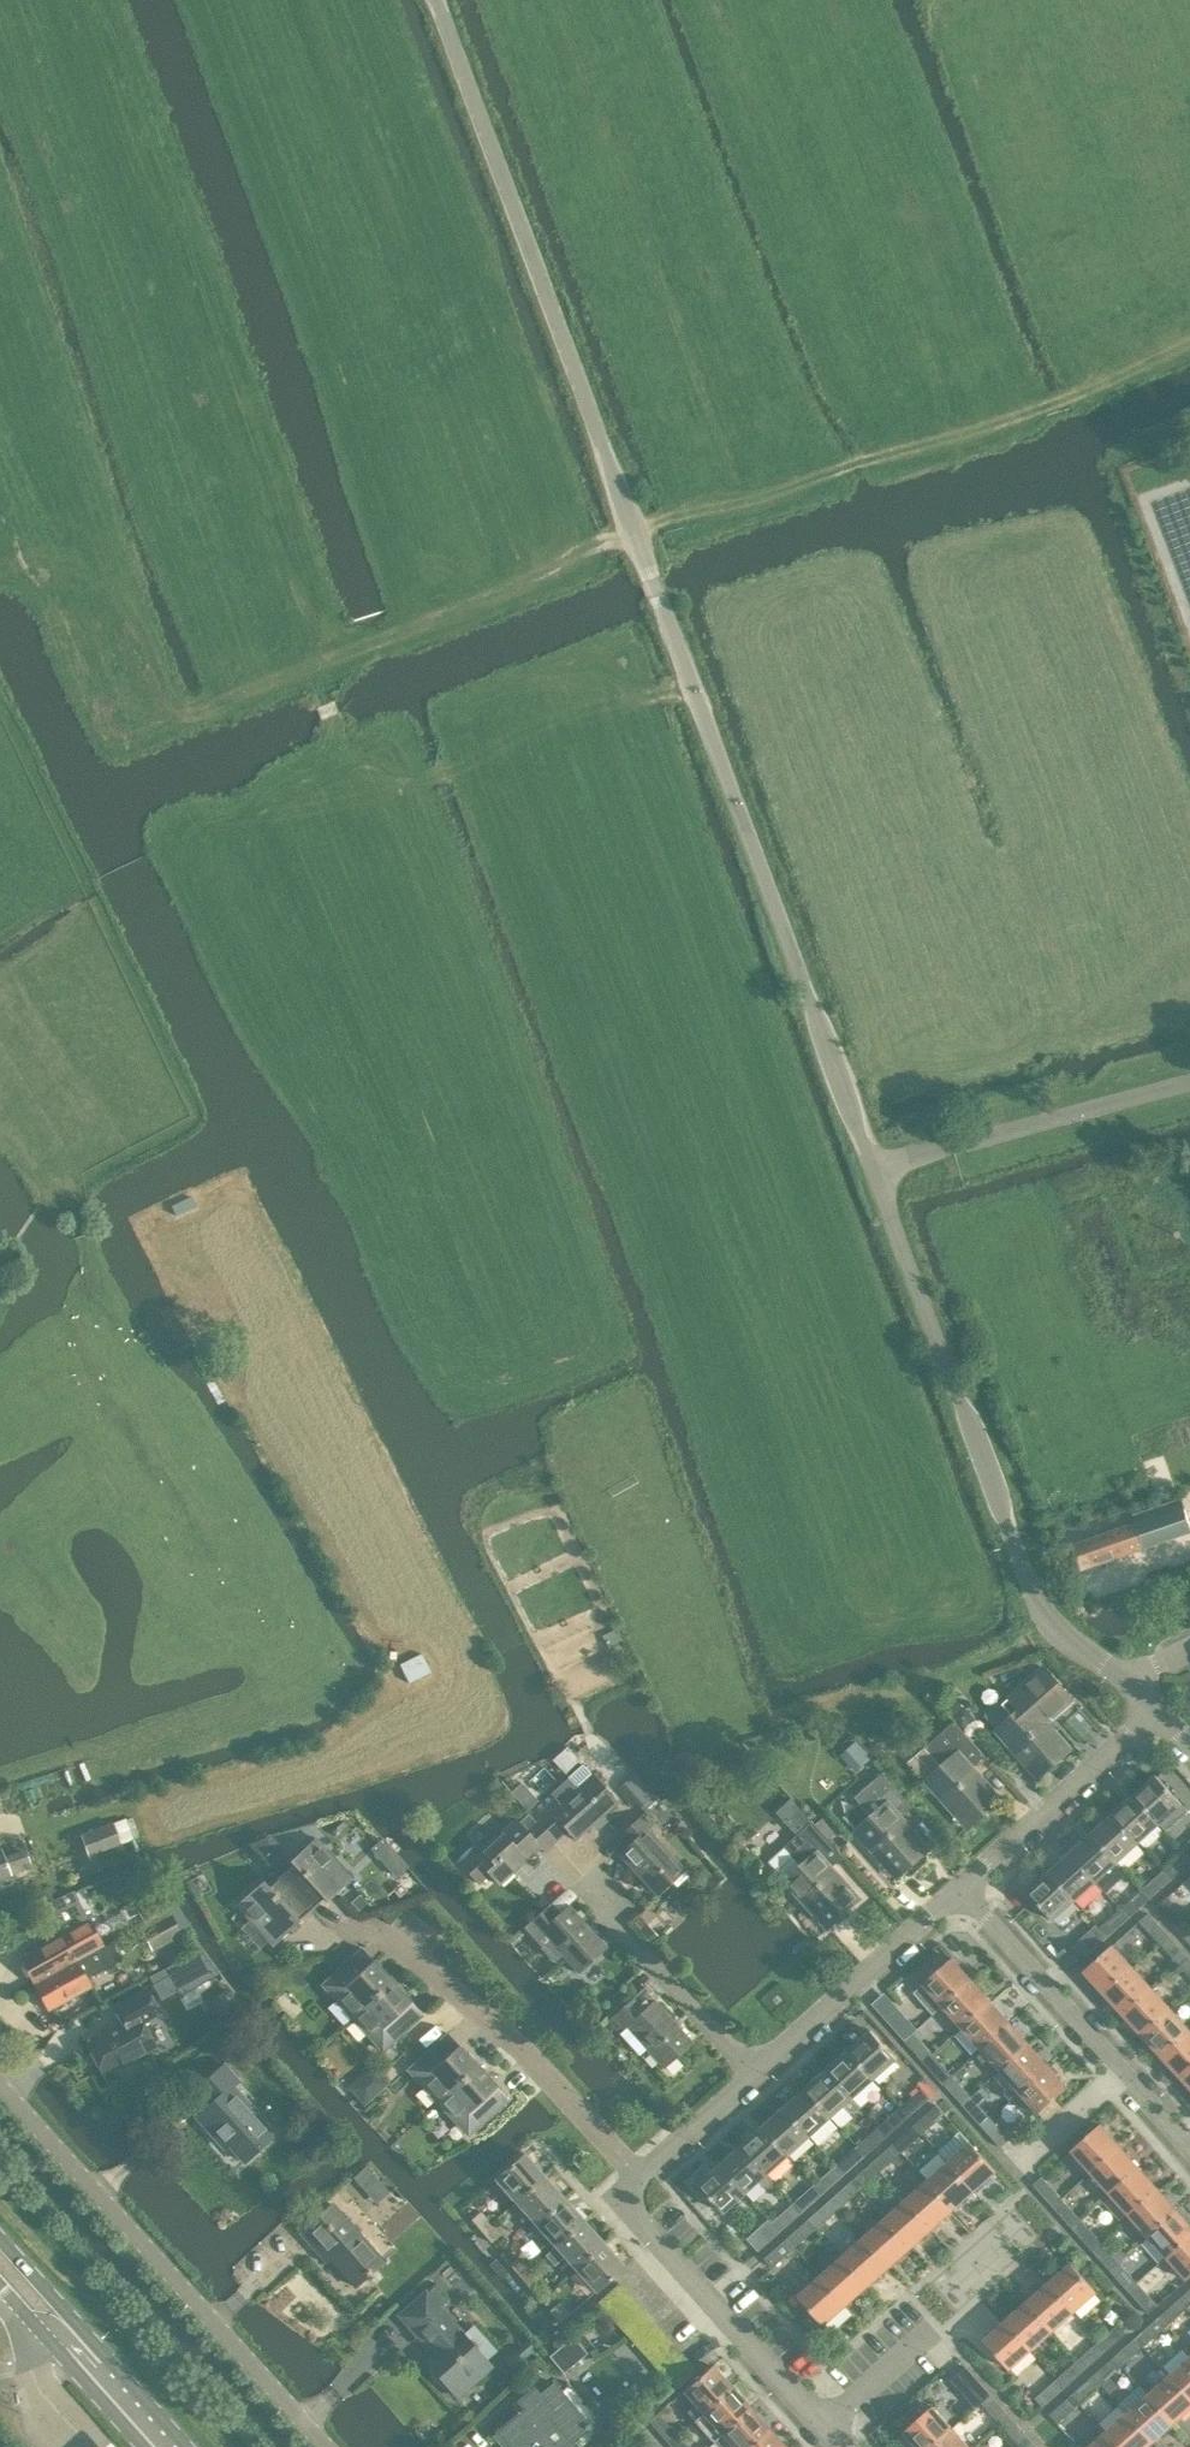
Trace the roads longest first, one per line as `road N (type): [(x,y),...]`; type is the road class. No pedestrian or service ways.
road 1 (tertiary): [(1120,1680),(1055,1637),(870,1173),(437,0)]
road 2 (unclassified): [(0,2084),(327,2446)]
road 3 (residential): [(637,2177),(517,2046),(369,1922)]
road 4 (residential): [(1189,2146),(960,1889)]
road 5 (residential): [(826,2429),(632,2212),(623,2193),(637,2177)]
road 6 (residential): [(754,2072),(960,1889)]
road 7 (residential): [(960,1889),(1159,1713)]
road 8 (residential): [(754,2072),(579,1874)]
road 9 (primary): [(159,2446),(0,2269)]
road 10 (residential): [(637,2177),(754,2072)]
road 11 (residential): [(826,2429),(940,2329)]

